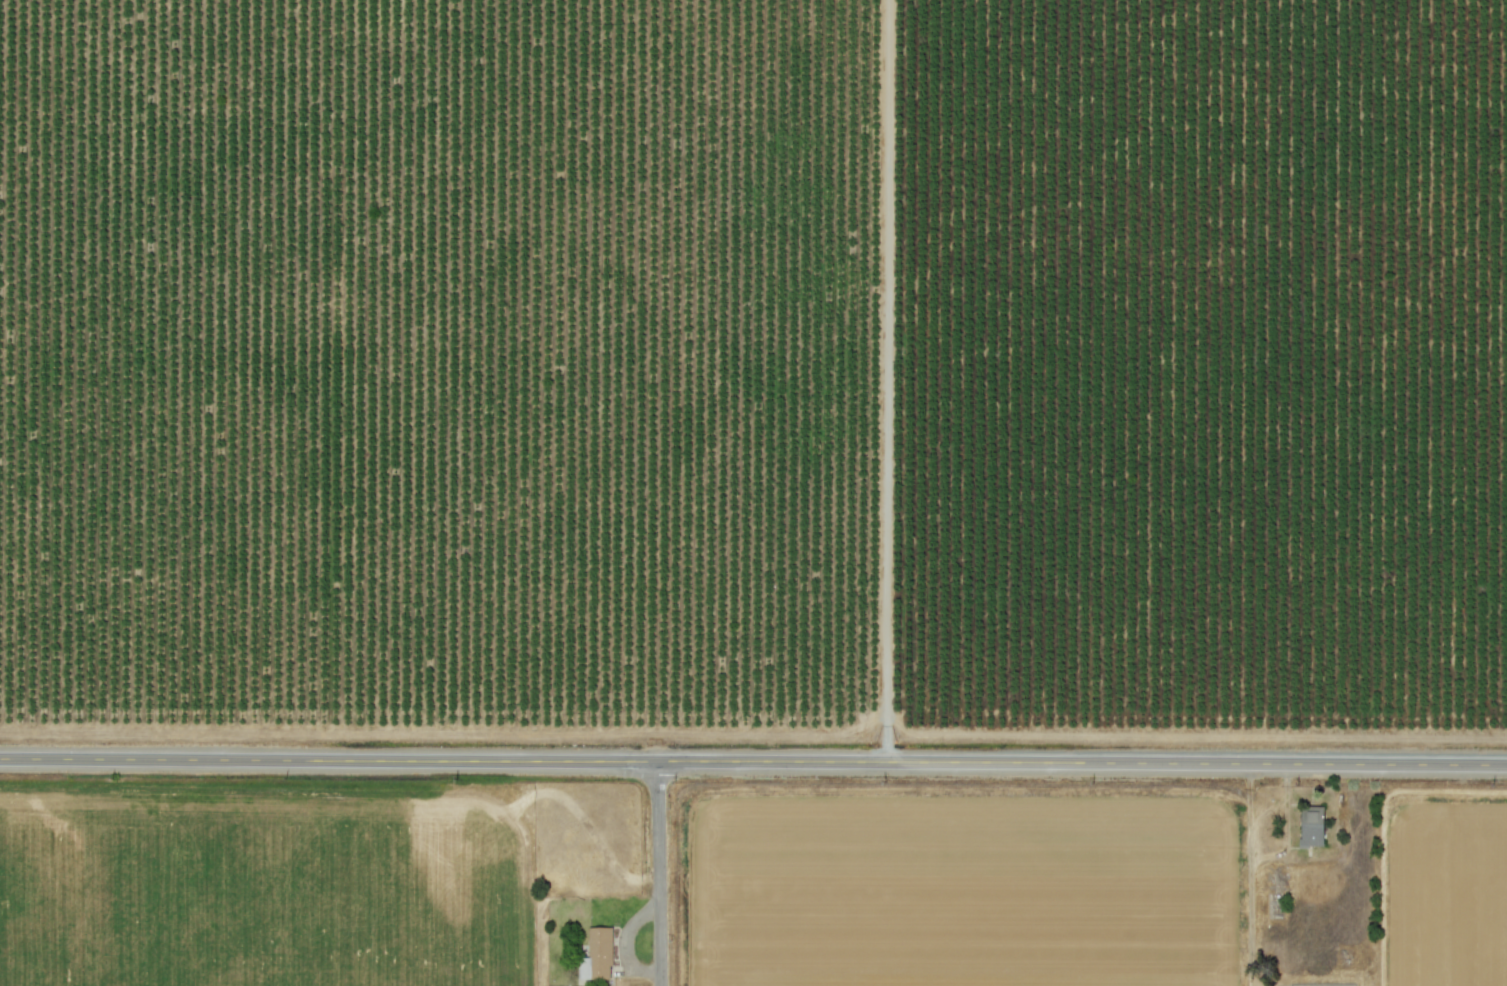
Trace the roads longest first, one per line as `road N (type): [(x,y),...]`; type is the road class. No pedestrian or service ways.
road 1 (secondary): [(0,757),(1506,764)]
road 2 (residential): [(661,760),(662,985)]

